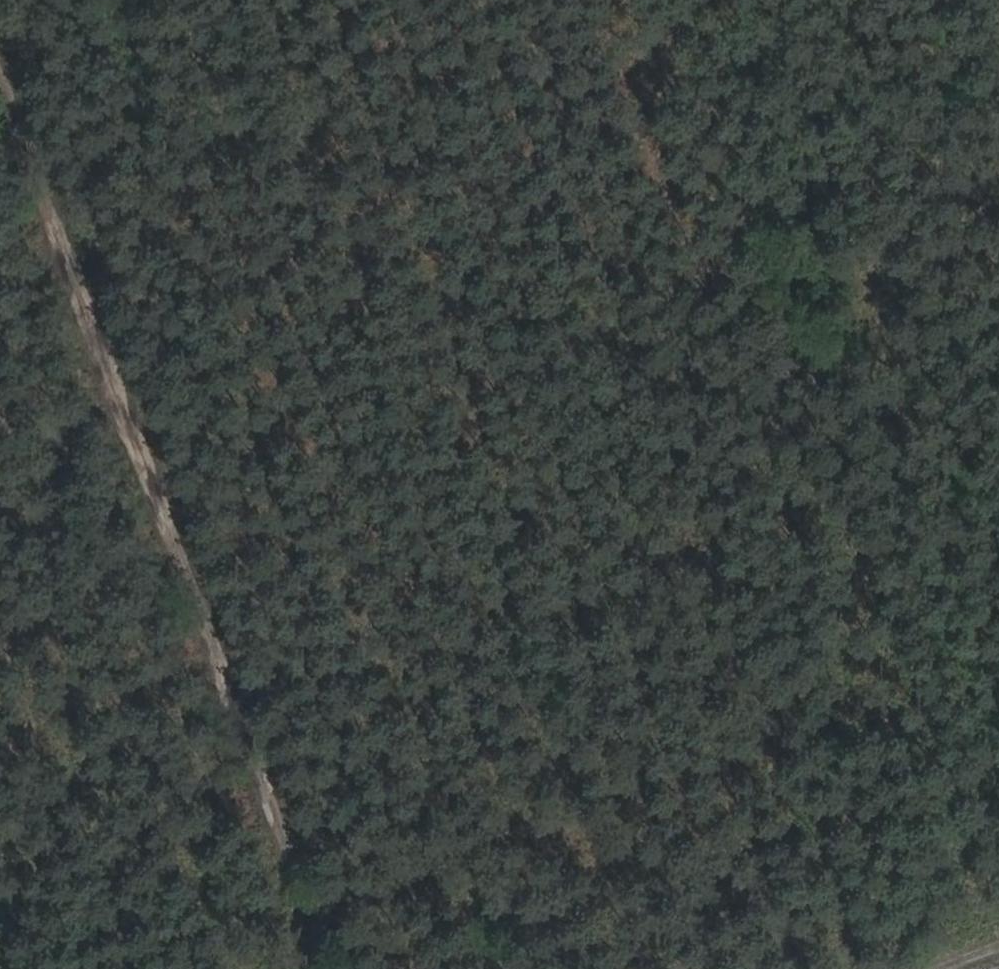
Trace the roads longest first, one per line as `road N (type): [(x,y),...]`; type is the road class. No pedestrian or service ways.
road 1 (track): [(290,968),(307,894),(0,60)]

